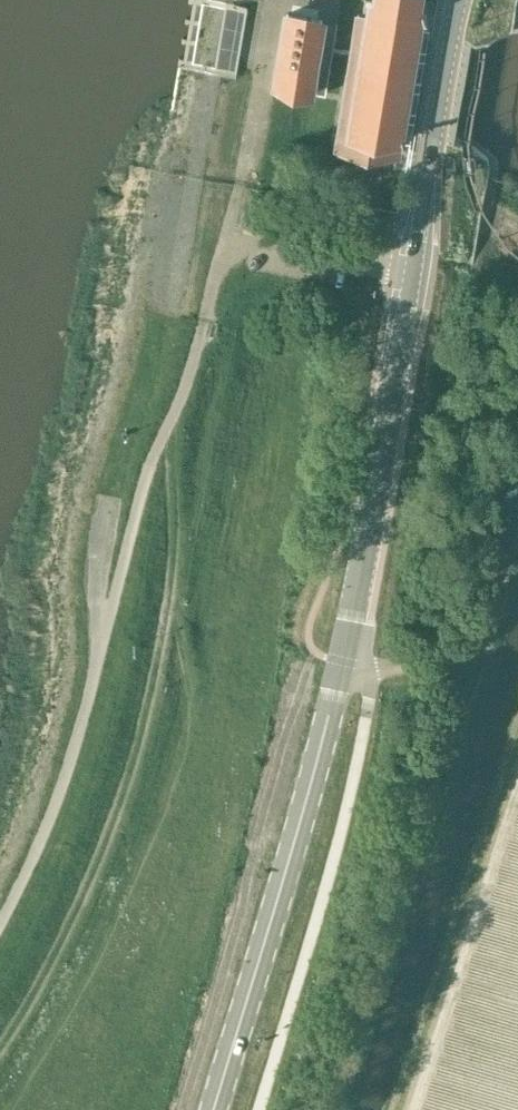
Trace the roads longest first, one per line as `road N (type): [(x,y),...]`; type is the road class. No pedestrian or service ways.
road 1 (track): [(331,1109),(485,607)]
road 2 (secondary): [(212,1109),(341,661)]
road 3 (unclassified): [(101,639),(147,466),(185,393),(227,238)]
road 4 (secondary): [(341,661),(412,275)]
road 5 (unclassified): [(0,923),(60,788),(101,639)]
road 6 (secondary): [(412,275),(457,0)]
road 7 (unclassified): [(227,238),(412,275)]
road 8 (unclassified): [(101,639),(95,582),(107,498)]

